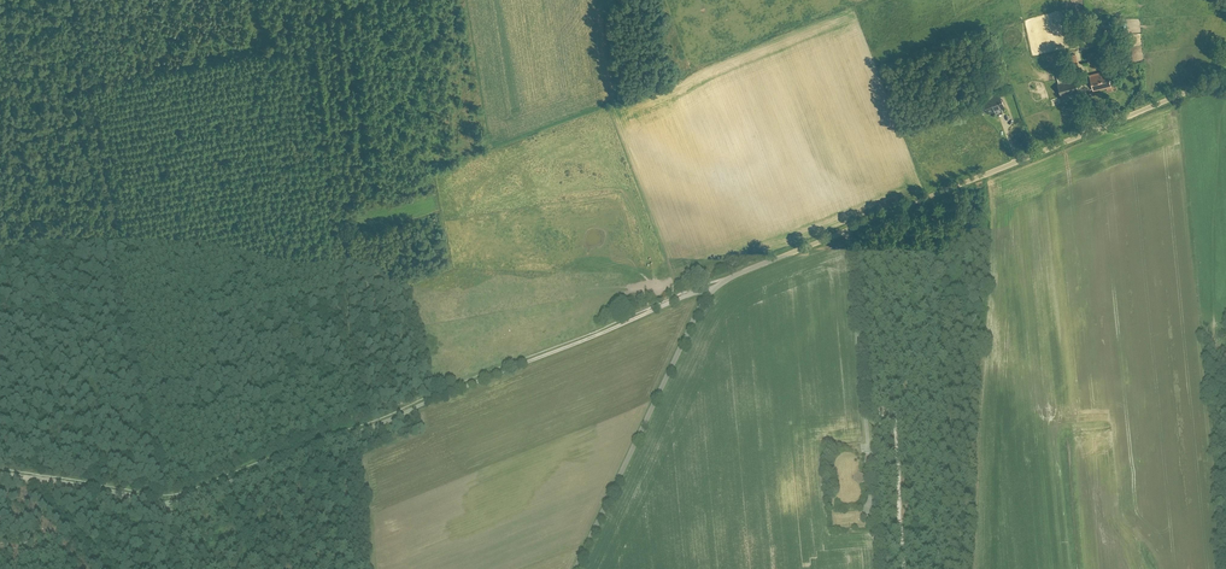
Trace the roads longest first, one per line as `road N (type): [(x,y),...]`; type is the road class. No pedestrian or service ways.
road 1 (residential): [(576,568),(710,290),(1225,75)]
road 2 (track): [(0,473),(173,502),(710,290)]
road 3 (track): [(848,230),(868,449)]
road 4 (track): [(21,476),(105,568)]

